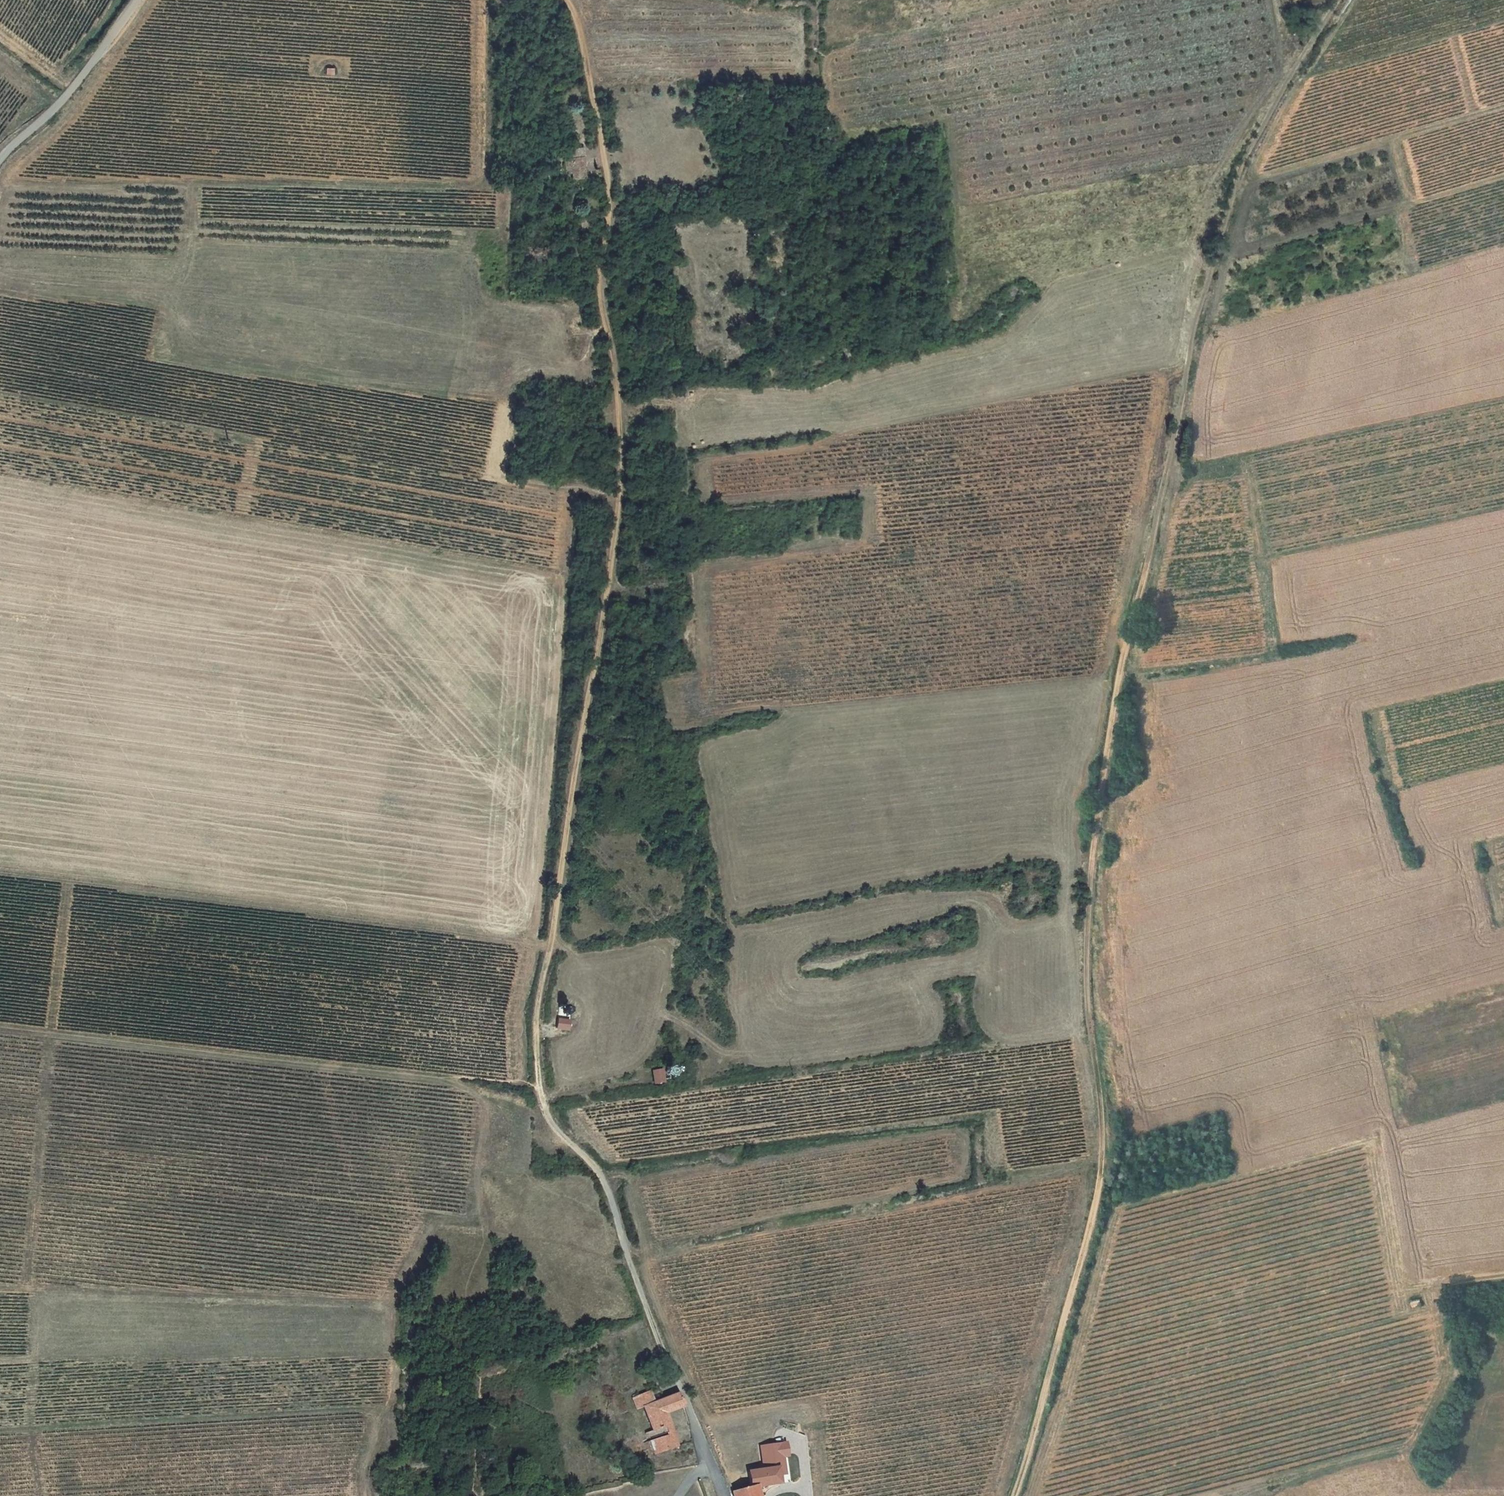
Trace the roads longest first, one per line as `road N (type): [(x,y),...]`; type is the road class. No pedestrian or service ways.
road 1 (track): [(1015,1495),(1102,1169),(1086,963),(1093,861),(1125,657),(1194,330),(1237,184),(1340,0)]
road 2 (track): [(566,0),(611,181),(603,288),(620,401),(619,493),(536,1023),(541,1098),(548,1119),(600,1172),(675,1377)]
road 3 (track): [(0,1029),(467,1087),(488,1114),(477,1194)]
road 4 (track): [(550,946),(0,871)]
road 5 (unclassified): [(0,159),(59,103),(138,0)]
road 6 (residential): [(675,1377),(720,1495)]

